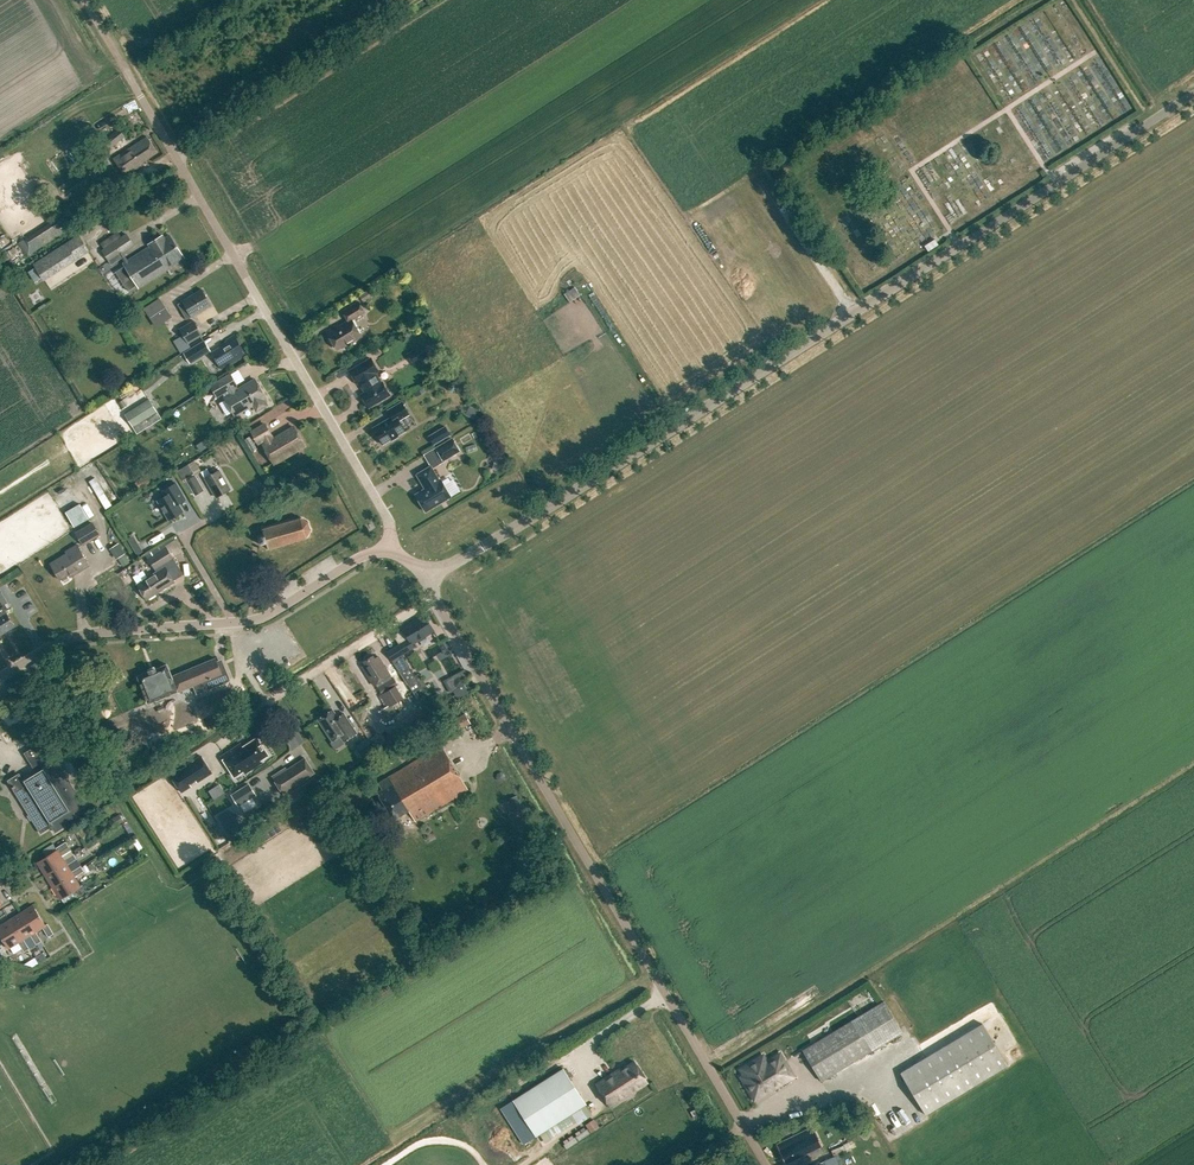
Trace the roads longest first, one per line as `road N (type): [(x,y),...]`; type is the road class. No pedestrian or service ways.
road 1 (unclassified): [(425,580),(1193,93)]
road 2 (unclassified): [(767,1164),(434,595)]
road 3 (unclassified): [(393,543),(382,508),(124,68)]
road 4 (unclassified): [(0,680),(74,636),(256,620),(393,543)]
road 5 (residential): [(434,595),(278,694),(222,743)]
road 6 (track): [(851,311),(760,173)]

